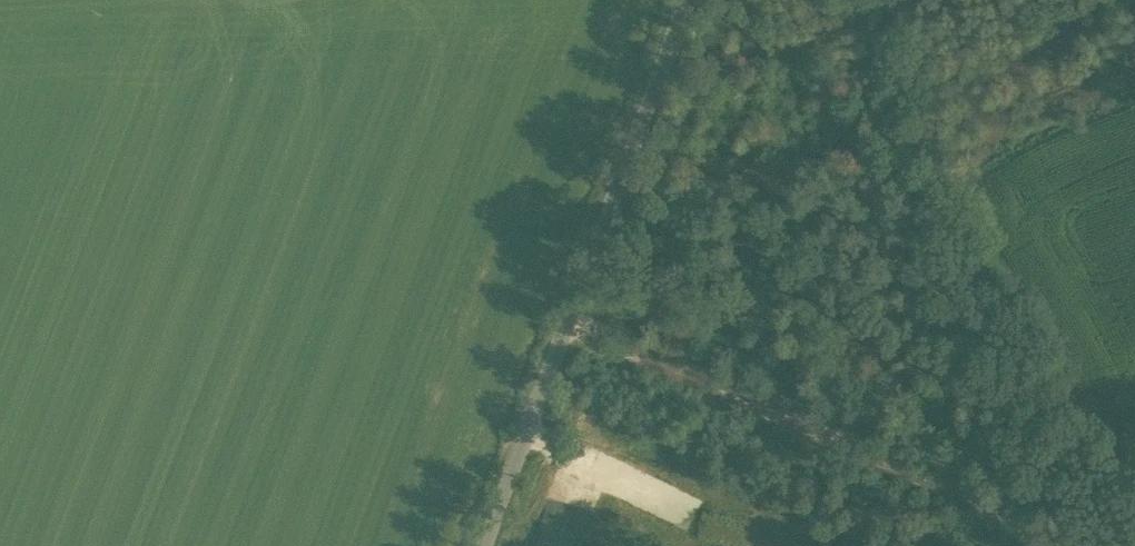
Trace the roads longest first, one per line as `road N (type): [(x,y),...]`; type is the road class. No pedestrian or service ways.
road 1 (tertiary): [(485,545),(694,0)]
road 2 (track): [(561,338),(1088,545)]

